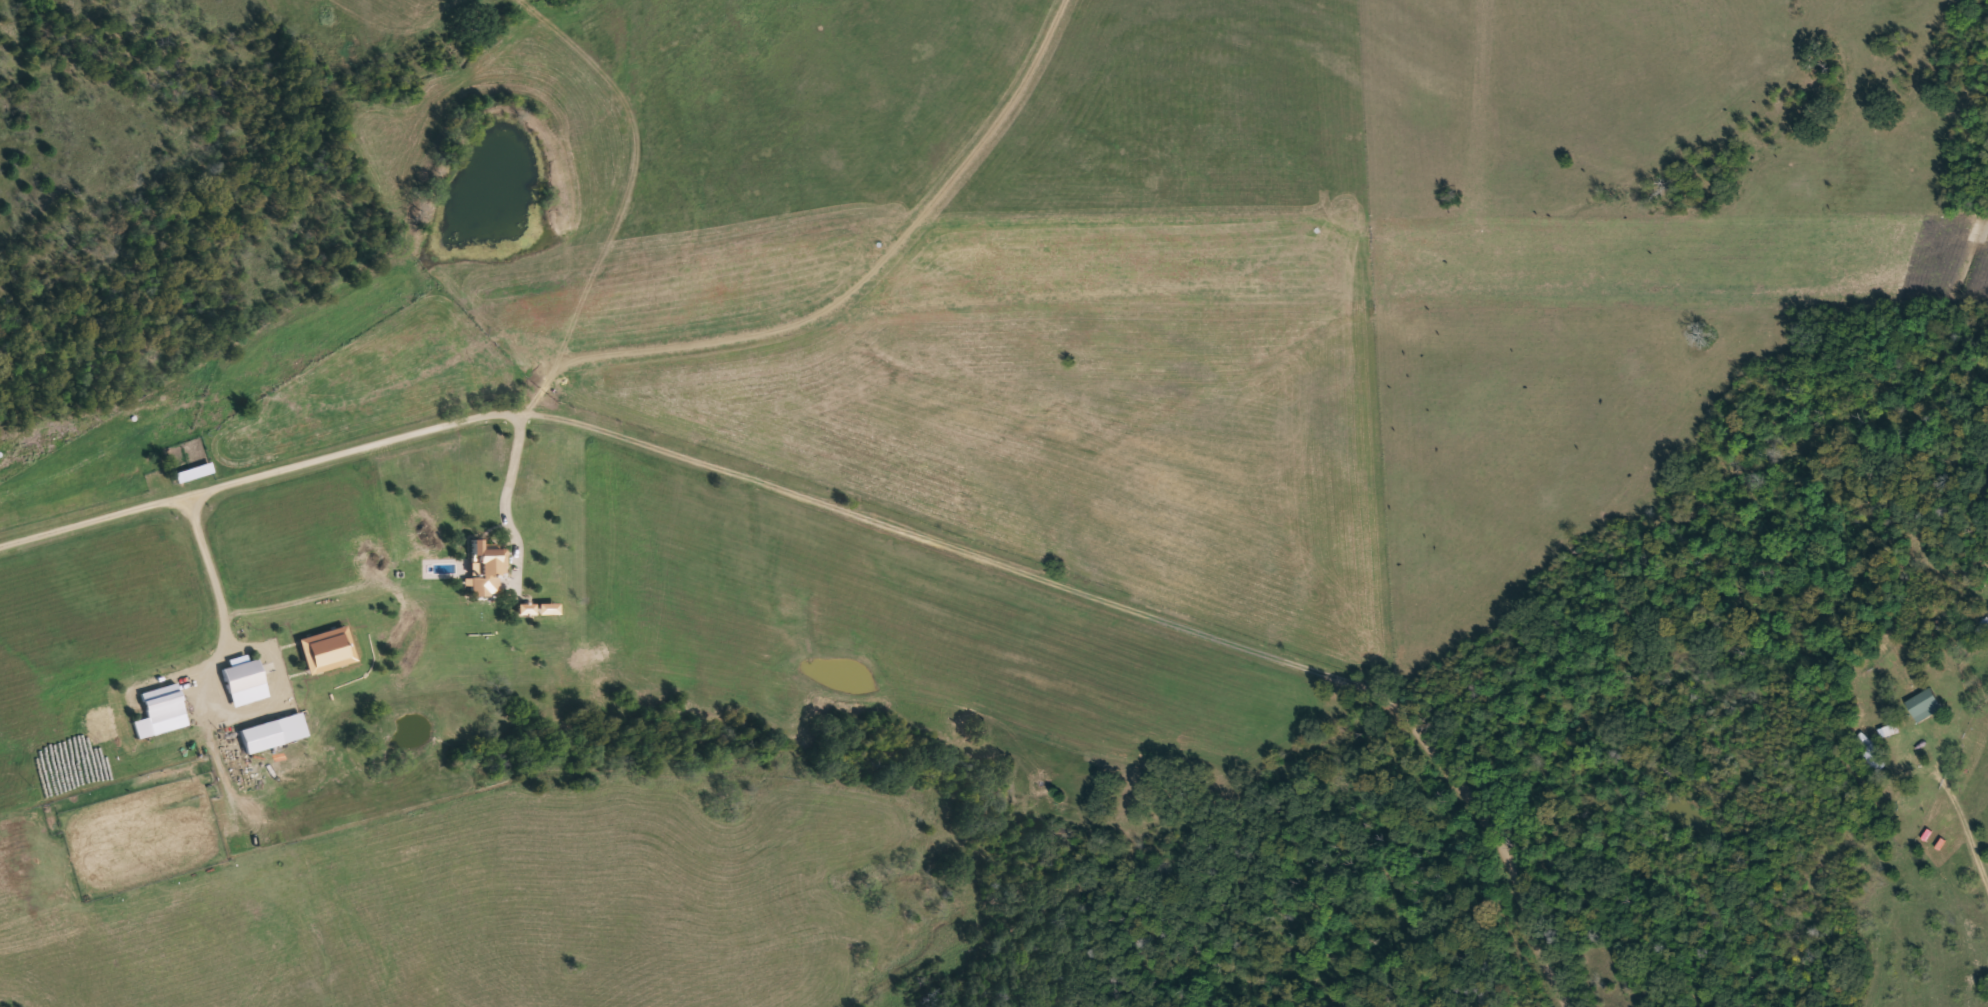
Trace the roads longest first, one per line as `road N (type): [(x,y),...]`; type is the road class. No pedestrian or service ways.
road 1 (residential): [(0,538),(188,496),(485,410),(572,416),(1389,694),(1492,819),(1573,1006)]

